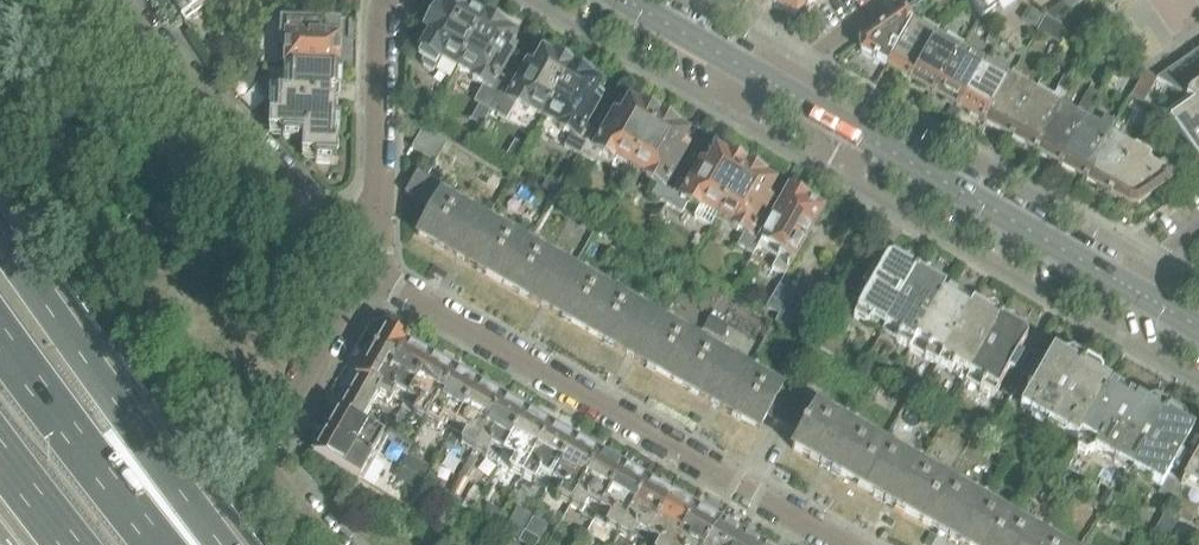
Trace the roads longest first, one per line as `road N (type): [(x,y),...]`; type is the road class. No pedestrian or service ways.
road 1 (residential): [(841,544),(369,274)]
road 2 (tertiary): [(1121,282),(787,91)]
road 3 (unclassified): [(310,217),(223,191),(54,32),(0,9)]
road 4 (motorway): [(222,544),(0,240)]
road 5 (residential): [(369,274),(274,432),(269,458),(279,481),(332,544)]
road 6 (residential): [(310,217),(287,182),(116,0)]
road 7 (motorway): [(157,544),(0,335)]
road 8 (residential): [(378,230),(386,0)]
road 9 (tertiary): [(787,91),(627,0)]
road 10 (residential): [(894,0),(804,63),(787,91)]

